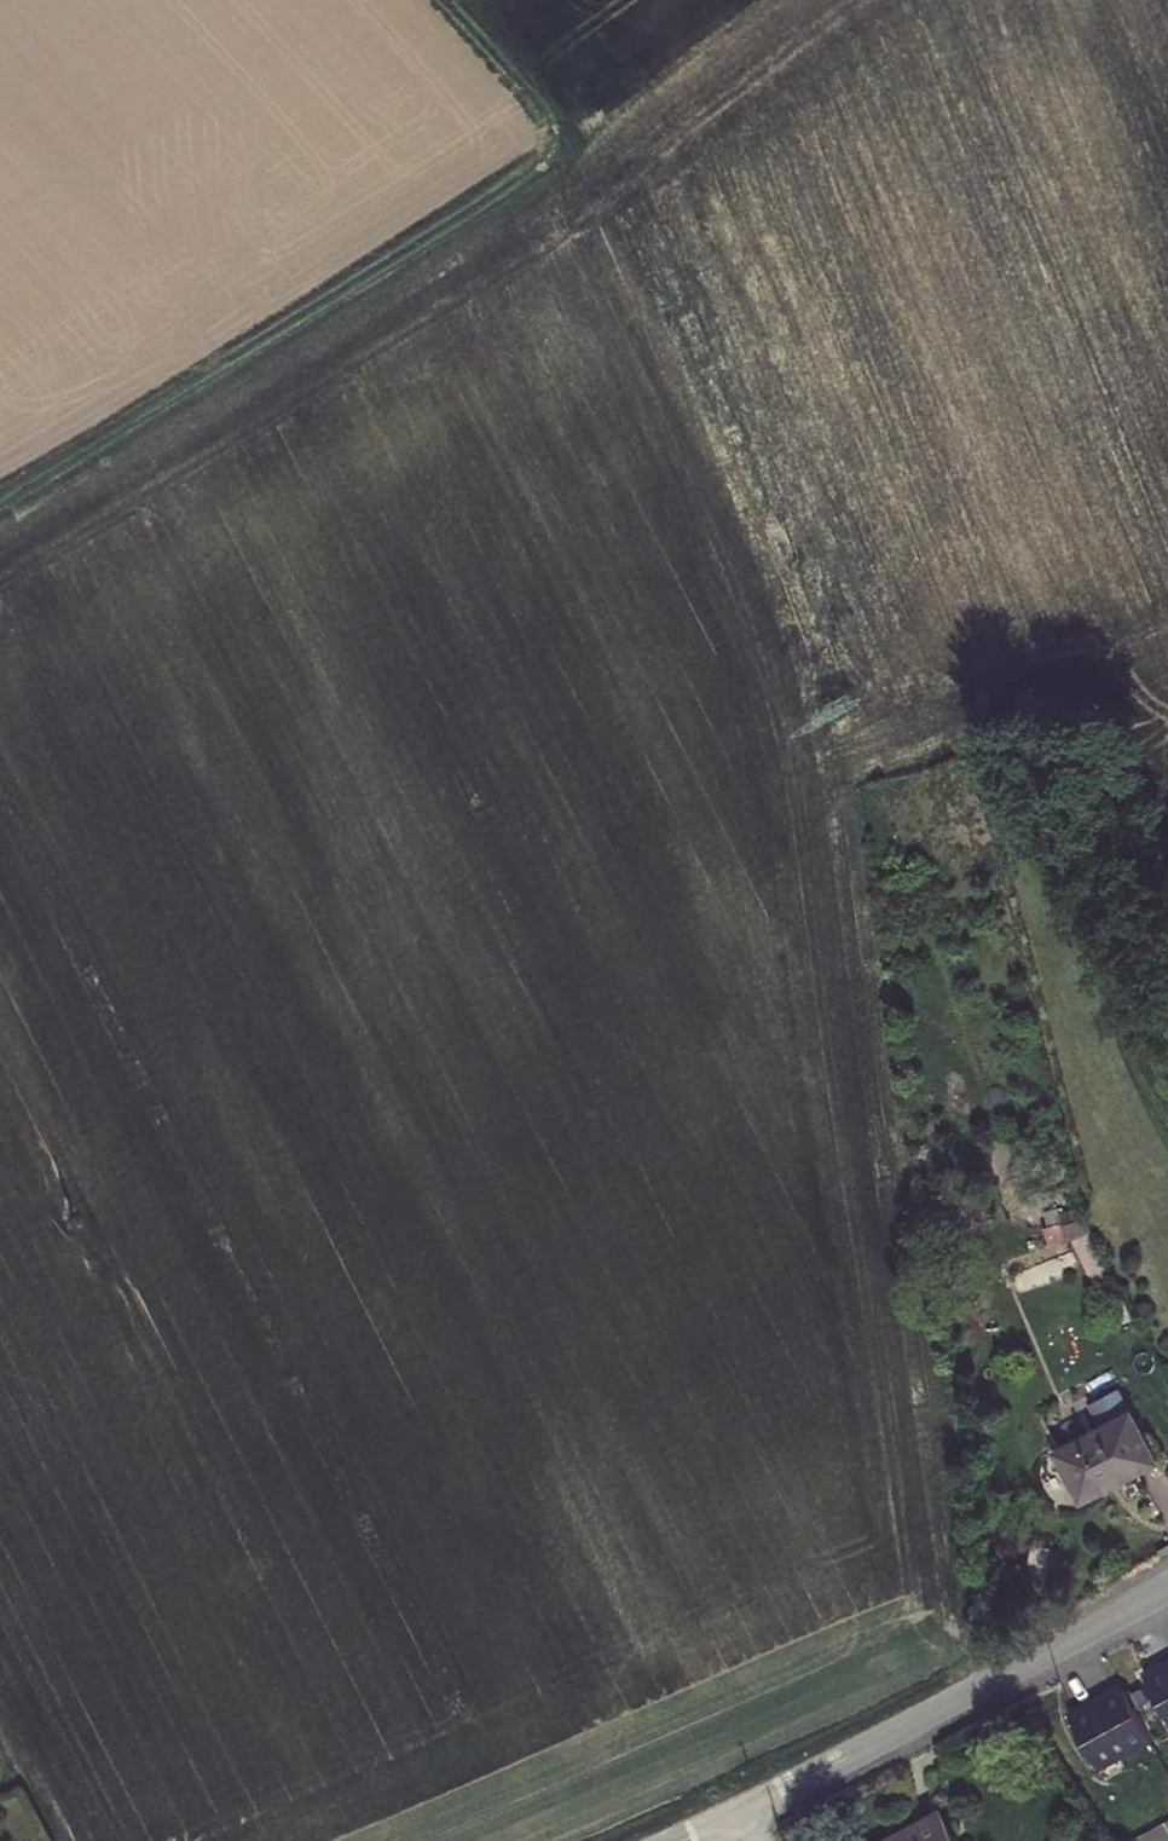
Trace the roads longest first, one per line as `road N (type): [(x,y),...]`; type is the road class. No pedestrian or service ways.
road 1 (track): [(0,505),(473,205),(544,150),(545,116),(522,76),(453,0)]
road 2 (residential): [(1167,1588),(743,1812)]

